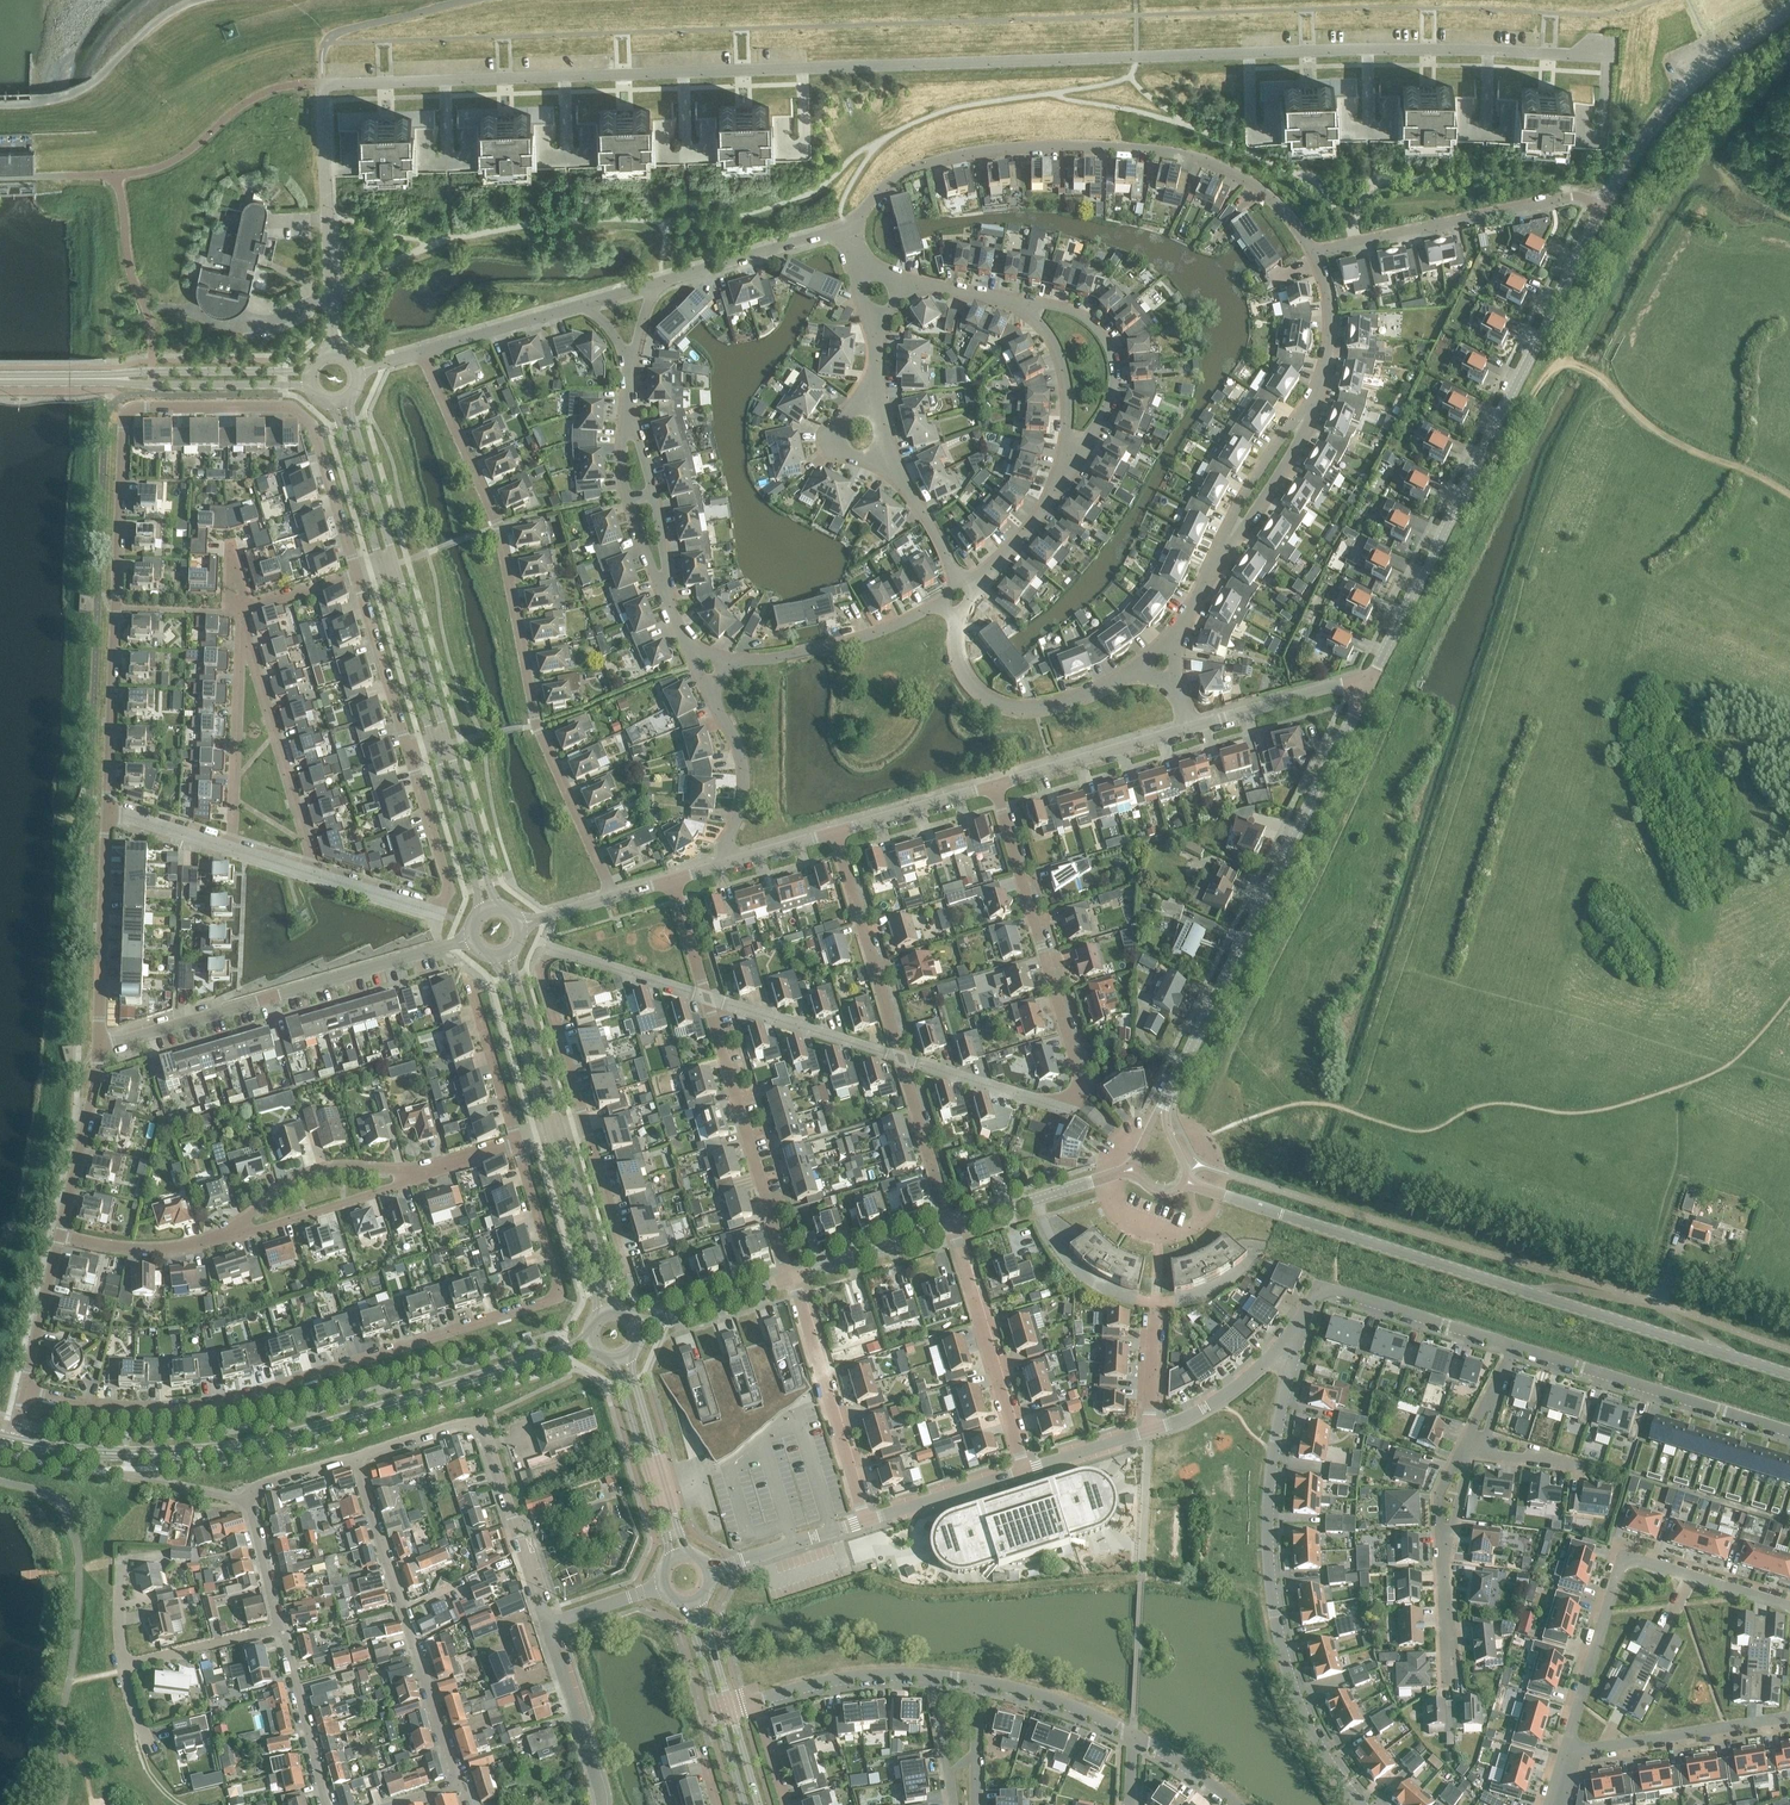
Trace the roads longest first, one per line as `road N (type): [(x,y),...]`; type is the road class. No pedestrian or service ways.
road 1 (residential): [(1605,57),(1367,51),(321,86)]
road 2 (tertiary): [(1362,690),(1601,206),(1675,99),(1789,8)]
road 3 (residential): [(110,815),(127,413),(295,411),(315,434),(358,575)]
road 4 (residential): [(25,1391),(99,1405),(220,1401),(548,1301),(558,1284),(517,1144)]
road 5 (tertiary): [(1789,1377),(1186,1180)]
road 6 (residential): [(611,895),(539,727),(497,527),(423,352)]
road 7 (residential): [(1312,254),(1267,190),(1227,168),(1120,148),(974,154),(913,167),(874,194),(849,229)]
road 8 (tertiary): [(96,1453),(177,1454),(286,1439),(588,1344)]
road 9 (residential): [(1288,1344),(1267,1506),(1274,1613),(1307,1725),(1362,1804)]
road 10 (tertiary): [(1162,1107),(1362,690)]
road 11 (track): [(1463,493),(1477,485),(1541,381),(1563,363),(1596,375),(1676,442),(1789,495)]
road 12 (residential): [(396,1804),(457,1778),(356,1456)]
road 13 (residential): [(100,1044),(472,940)]
road 14 (residential): [(1570,1751),(1623,1559),(1789,1607)]
road 15 (residential): [(585,1123),(539,972),(555,949),(706,997)]
road 16 (residential): [(1066,1103),(1080,1091),(1081,1074),(994,785)]
road 17 (residential): [(546,1624),(481,1428),(461,1425),(356,1456)]
road 18 (residential): [(317,874),(438,914),(446,879),(409,751)]
road 19 (residential): [(792,1278),(706,997)]
road 20 (residential): [(1512,1348),(1789,1431)]
road 21 (residential): [(332,355),(321,86)]
road 22 (residential): [(1312,254),(1571,196)]
road 23 (residential): [(1288,1344),(1328,1289),(1512,1348)]
road 24 (residential): [(1149,669),(1061,702),(998,702),(969,683),(961,666),(960,618)]
road 25 (residential): [(317,874),(244,627)]
road 26 (residential): [(865,1521),(792,1278)]
road 27 (residential): [(1024,1470),(952,1227)]
road 28 (residential): [(1070,459),(1115,391),(1115,362),(1104,332),(1078,311),(1015,304)]
road 29 (residential): [(902,1056),(836,831)]
road 30 (residential): [(100,1044),(110,815)]
road 31 (residential): [(1570,1751),(1789,1721)]
road 32 (residential): [(229,847),(244,627)]
road 33 (residential): [(938,604),(874,635),(729,664)]
road 34 (tertiary): [(311,371),(104,378)]
road 35 (tertiary): [(104,378),(310,386)]
road 36 (tertiary): [(686,1553),(629,1356)]
road 37 (residential): [(902,1056),(706,997)]
road 38 (residential): [(653,285),(849,229)]
road 39 (tertiary): [(613,1362),(673,1556)]
road 40 (residential): [(994,785),(1183,728)]
road 41 (residential): [(412,1173),(315,1172),(256,1207),(239,1233)]
road 42 (residential): [(60,1235),(100,1044)]
road 43 (residential): [(602,1804),(546,1624)]
road 44 (tertiary): [(614,1310),(562,1130)]
road 45 (tertiary): [(548,1134),(599,1314)]
road 46 (tertiary): [(562,1130),(512,950)]
road 47 (tertiary): [(448,743),(395,564)]
road 48 (tertiary): [(382,567),(434,746)]
road 49 (residential): [(1183,728),(1344,684),(1362,690)]
road 50 (tertiary): [(495,957),(548,1134)]
road 51 (residential): [(239,1233),(396,1186),(412,1173)]
road 52 (residential): [(409,751),(358,575)]
road 53 (residential): [(60,1235),(175,1250),(239,1233)]
road 54 (residential): [(326,1804),(279,1628)]
road 55 (residential): [(757,1703),(864,1675),(933,1680)]
road 56 (residential): [(952,1227),(902,1056)]
road 57 (residential): [(517,1144),(468,974)]
road 58 (residential): [(1309,412),(1296,417),(1242,500),(1218,558)]
road 59 (residential): [(1015,304),(1048,334),(1062,363),(1070,459)]
road 60 (tertiary): [(434,746),(482,912)]
road 61 (residential): [(1218,558),(1287,461),(1309,412)]
road 62 (tertiary): [(395,564),(348,399)]
road 63 (tertiary): [(495,908),(448,743)]
road 64 (tertiary): [(332,403),(382,567)]
road 65 (residential): [(1066,1103),(902,1056)]
road 66 (residential): [(423,352),(585,304)]
road 67 (residential): [(96,1453),(105,1472),(249,1502)]
road 68 (tertiary): [(792,1278),(952,1227)]
road 69 (residential): [(1148,1431),(1219,1404),(1288,1344)]
road 70 (residential): [(865,1521),(1024,1470)]
road 71 (residential): [(1131,1739),(1064,1705),(975,1685)]
road 72 (residential): [(728,862),(744,765),(716,704)]
road 73 (residential): [(836,831),(994,785)]
road 74 (residential): [(973,590),(1053,496),(1070,459)]
road 75 (residential): [(709,1572),(865,1521)]
road 76 (residential): [(1309,412),(1323,382),(1329,329),(1312,254)]
road 77 (tertiary): [(637,1327),(792,1278)]
road 78 (residential): [(25,1391),(60,1235)]
road 79 (residential): [(125,1670),(279,1628)]
road 80 (tertiary): [(952,1227),(1102,1178)]
road 81 (residential): [(628,1272),(585,1123)]
road 82 (residential): [(1102,1178),(1117,1214),(1157,1237),(1212,1213)]
road 83 (residential): [(958,582),(885,459)]
road 84 (residential): [(1024,1470),(1148,1431)]
road 85 (residential): [(279,1628),(249,1502)]
road 86 (residential): [(1148,1431),(1154,1305)]
road 87 (residential): [(1443,1561),(1449,1685)]
road 88 (residential): [(706,997),(673,878)]
road 89 (residential): [(229,847),(110,815)]
road 90 (residential): [(875,399),(845,410),(833,439),(848,455),(885,459)]
road 91 (residential): [(546,1624),(662,1586)]

